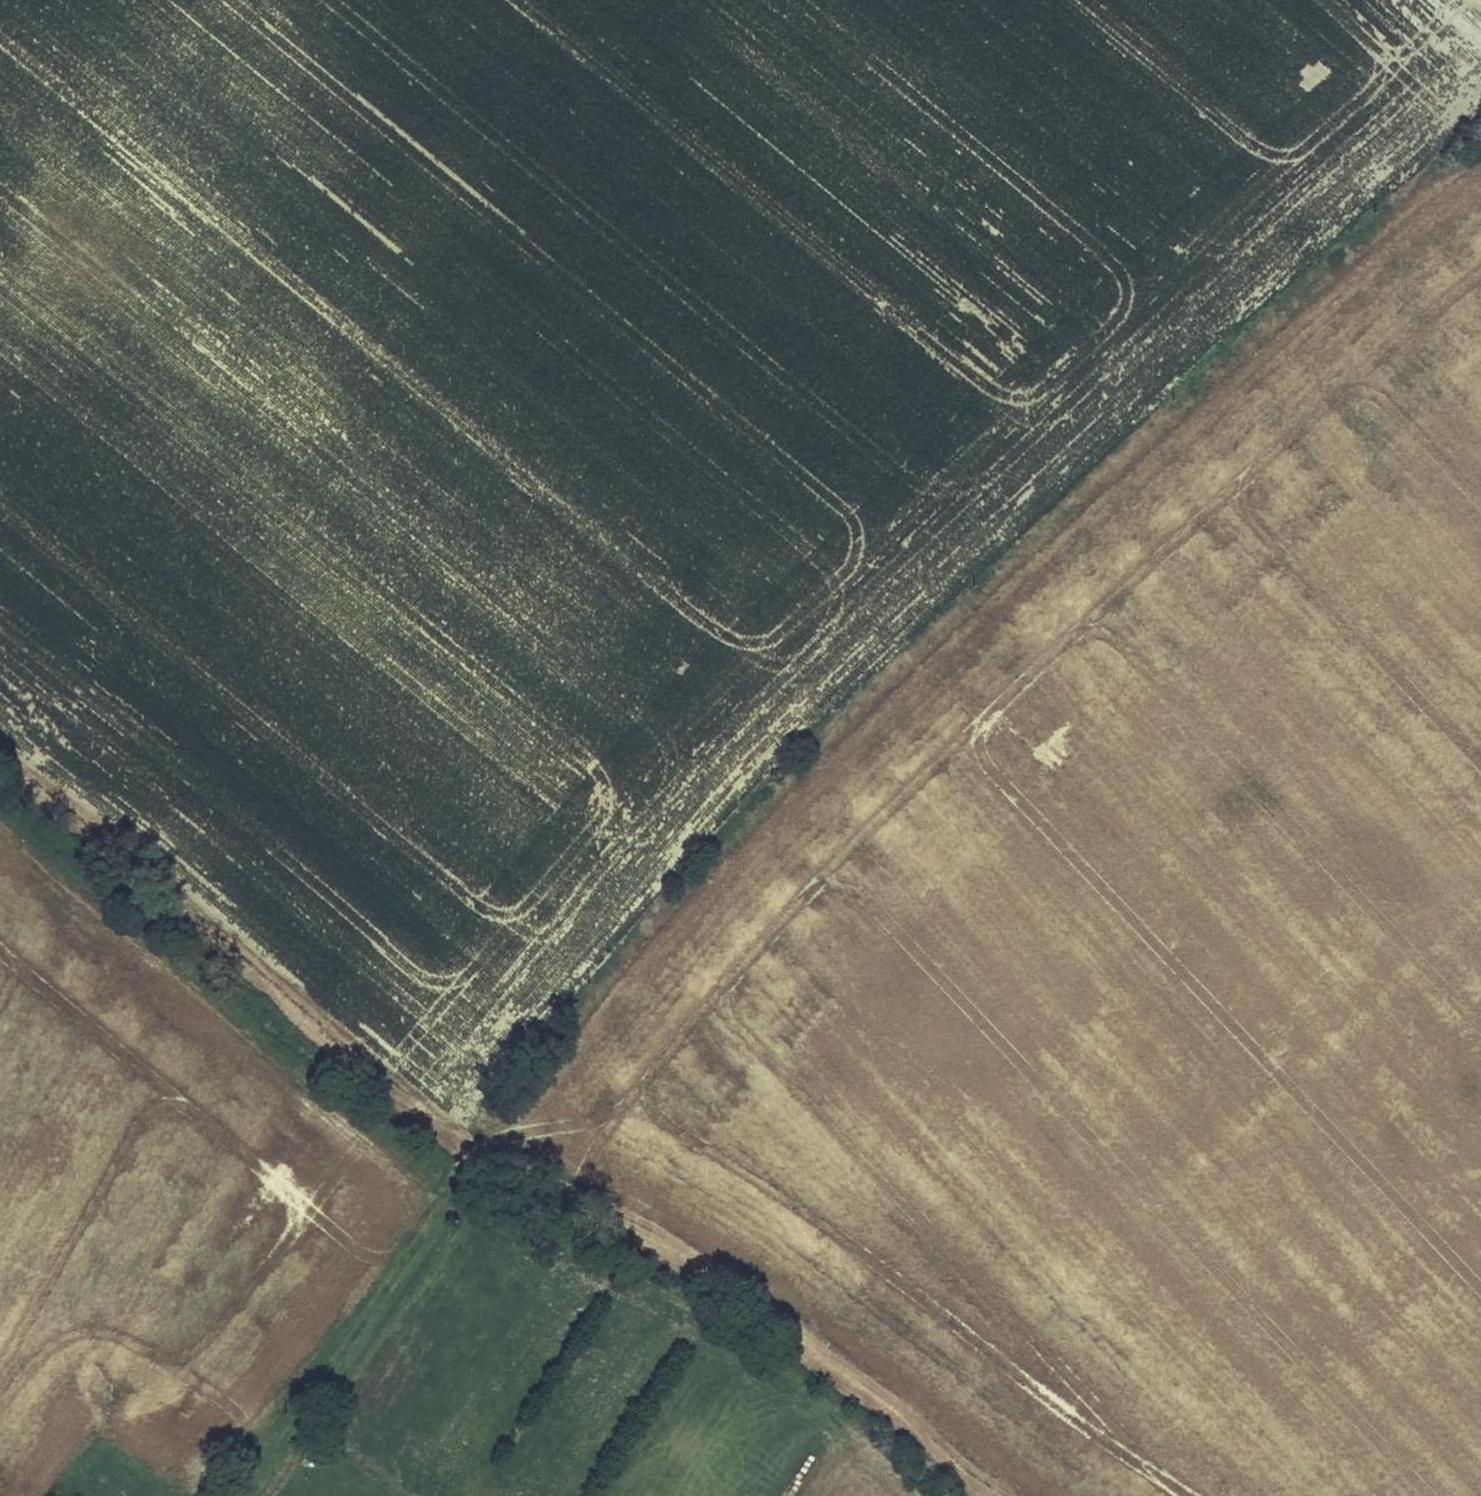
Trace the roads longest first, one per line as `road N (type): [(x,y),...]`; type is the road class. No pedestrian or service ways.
road 1 (track): [(449,1198),(248,1495)]

